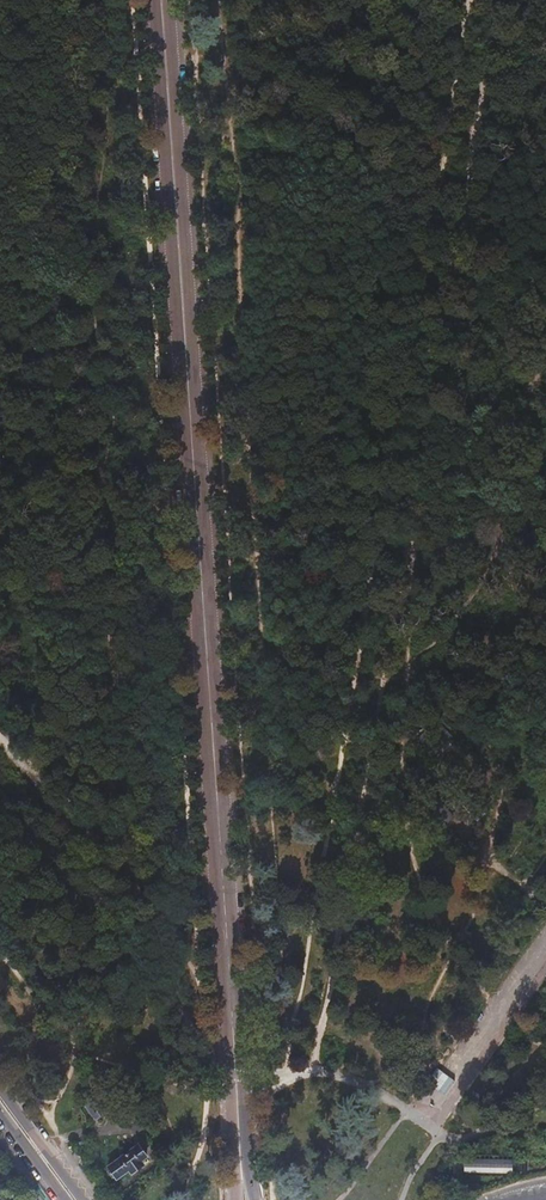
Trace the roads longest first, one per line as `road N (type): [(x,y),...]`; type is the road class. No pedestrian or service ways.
road 1 (secondary): [(241,1165),(159,0)]
road 2 (track): [(470,0),(340,792)]
road 3 (track): [(0,815),(89,890),(202,1042)]
road 4 (track): [(340,792),(287,1075)]
road 5 (track): [(235,1075),(346,1078),(424,1122)]
road 6 (secondary): [(84,1199),(0,1088)]
road 7 (track): [(424,1122),(460,1143),(545,1097)]

